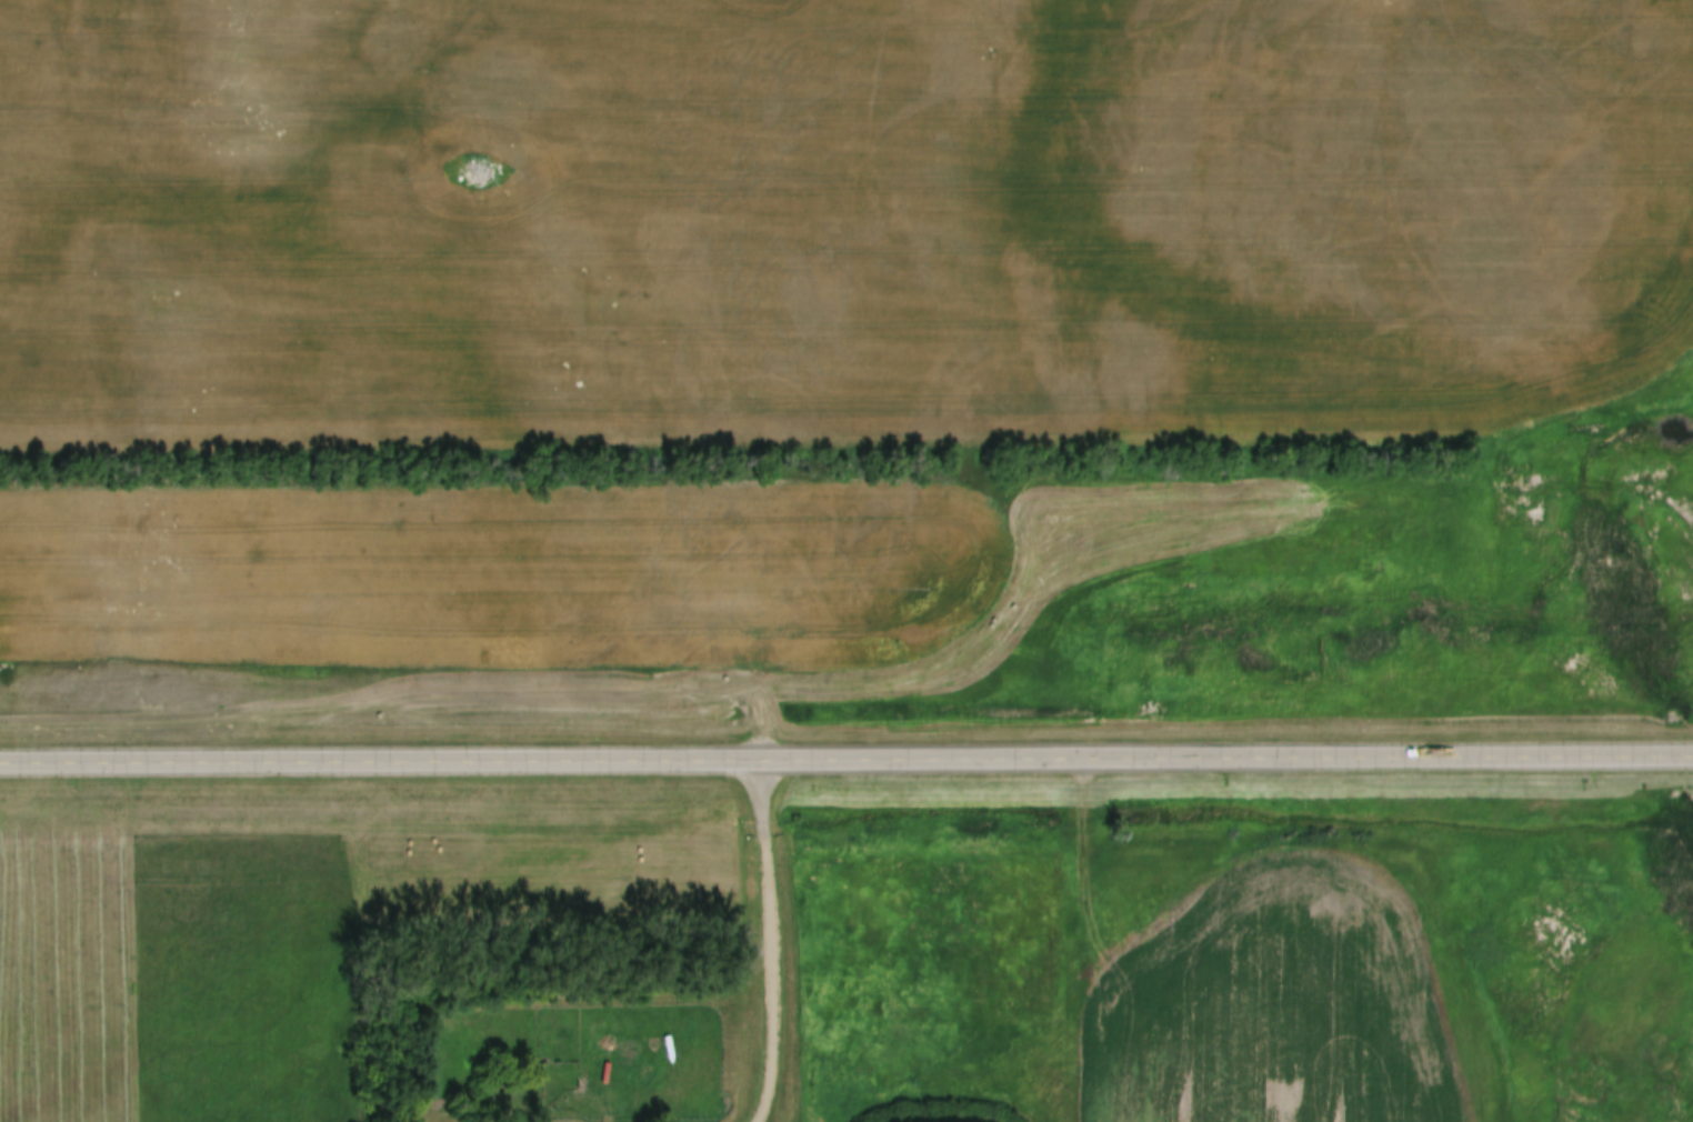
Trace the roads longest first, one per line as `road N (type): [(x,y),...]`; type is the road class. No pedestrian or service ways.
road 1 (secondary): [(1692,758),(0,762)]

